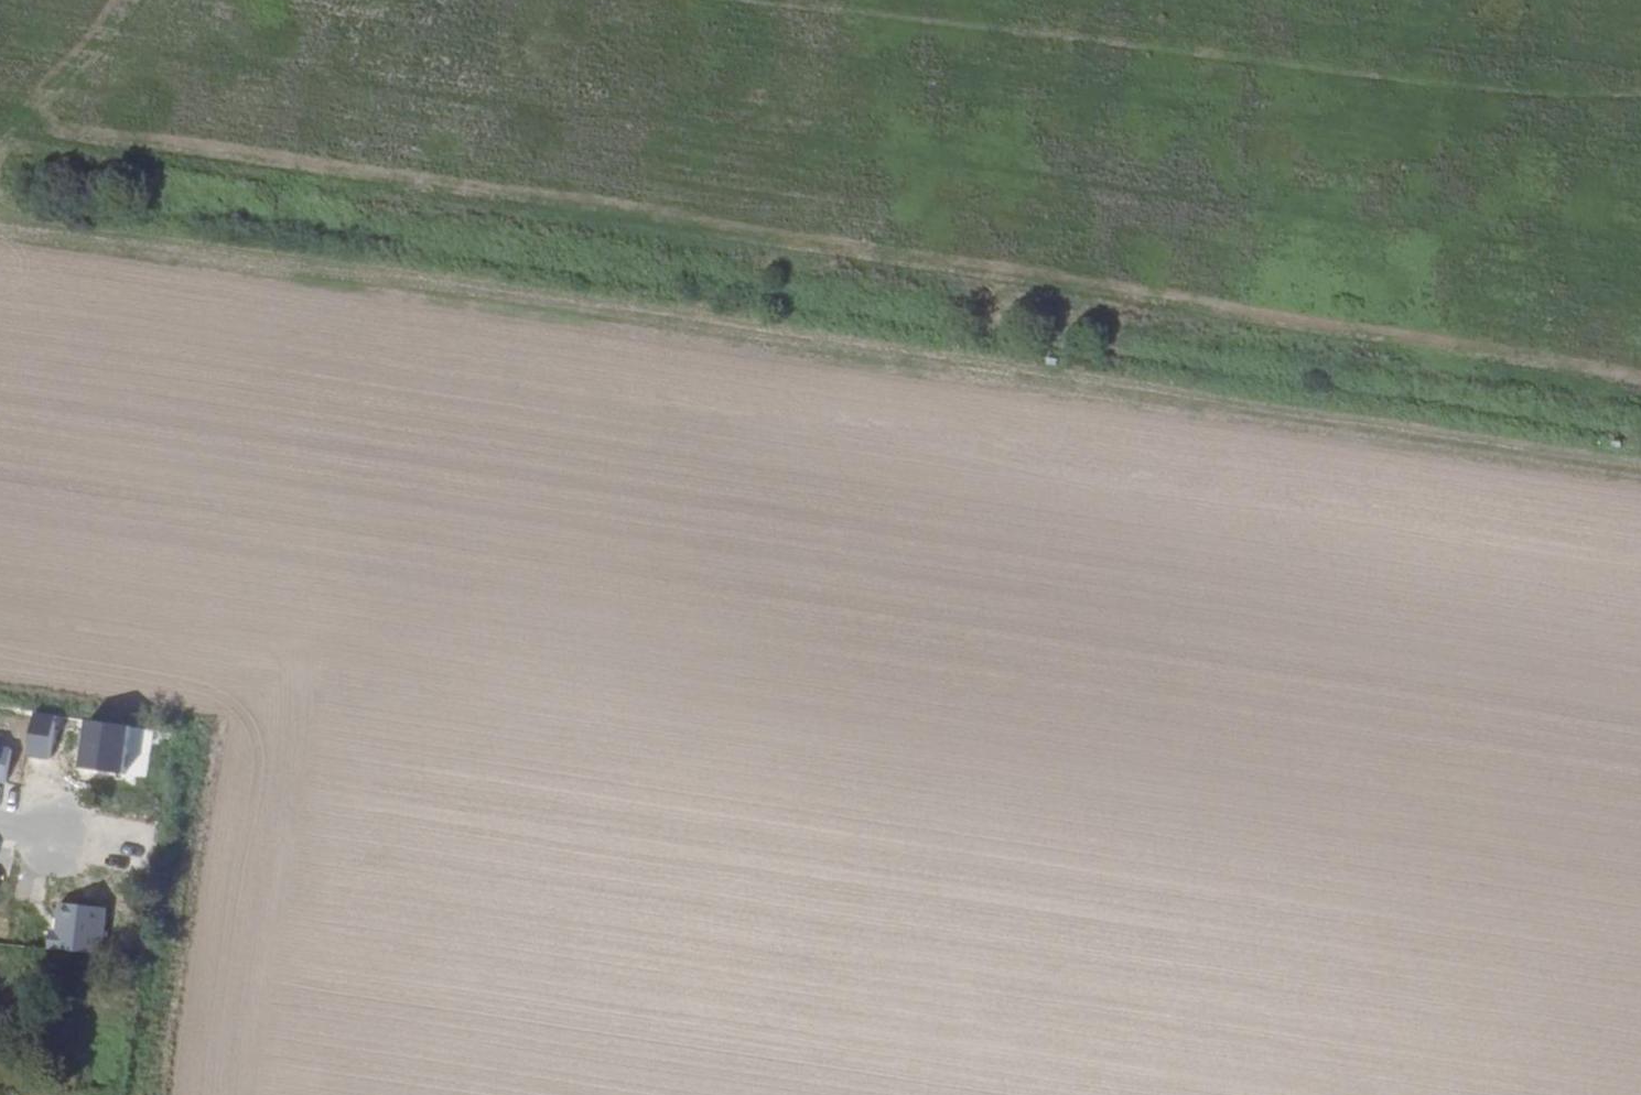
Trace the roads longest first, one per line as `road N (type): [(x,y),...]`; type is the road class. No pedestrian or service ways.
road 1 (residential): [(0,829),(126,848)]

